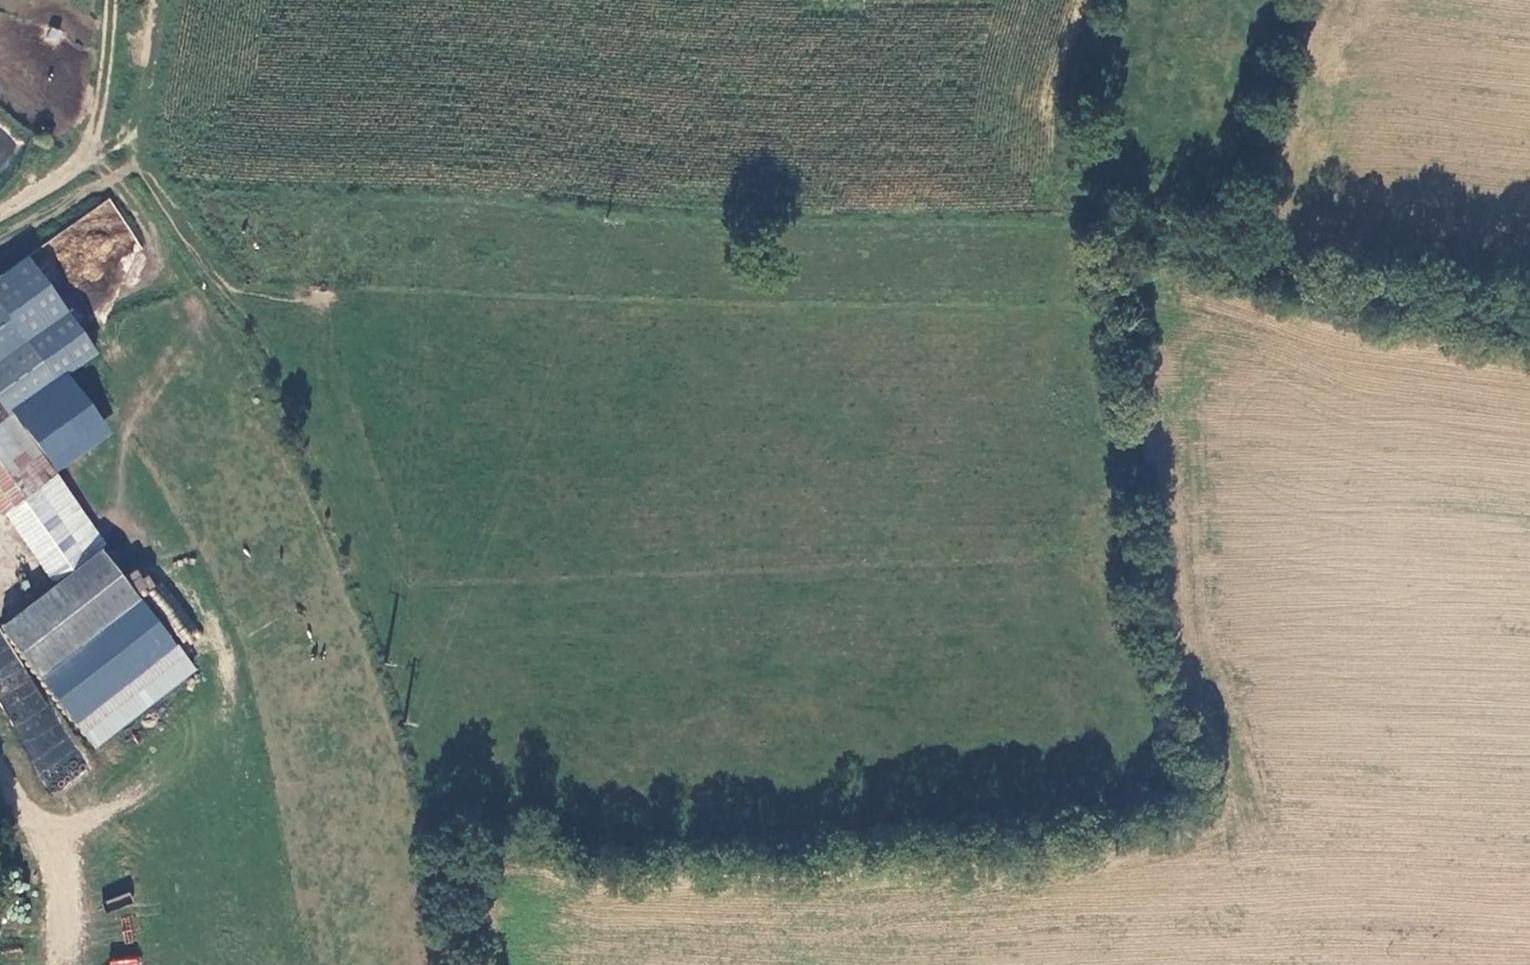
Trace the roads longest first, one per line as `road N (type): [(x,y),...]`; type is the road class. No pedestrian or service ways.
road 1 (track): [(0,214),(81,154),(107,55),(111,0)]

